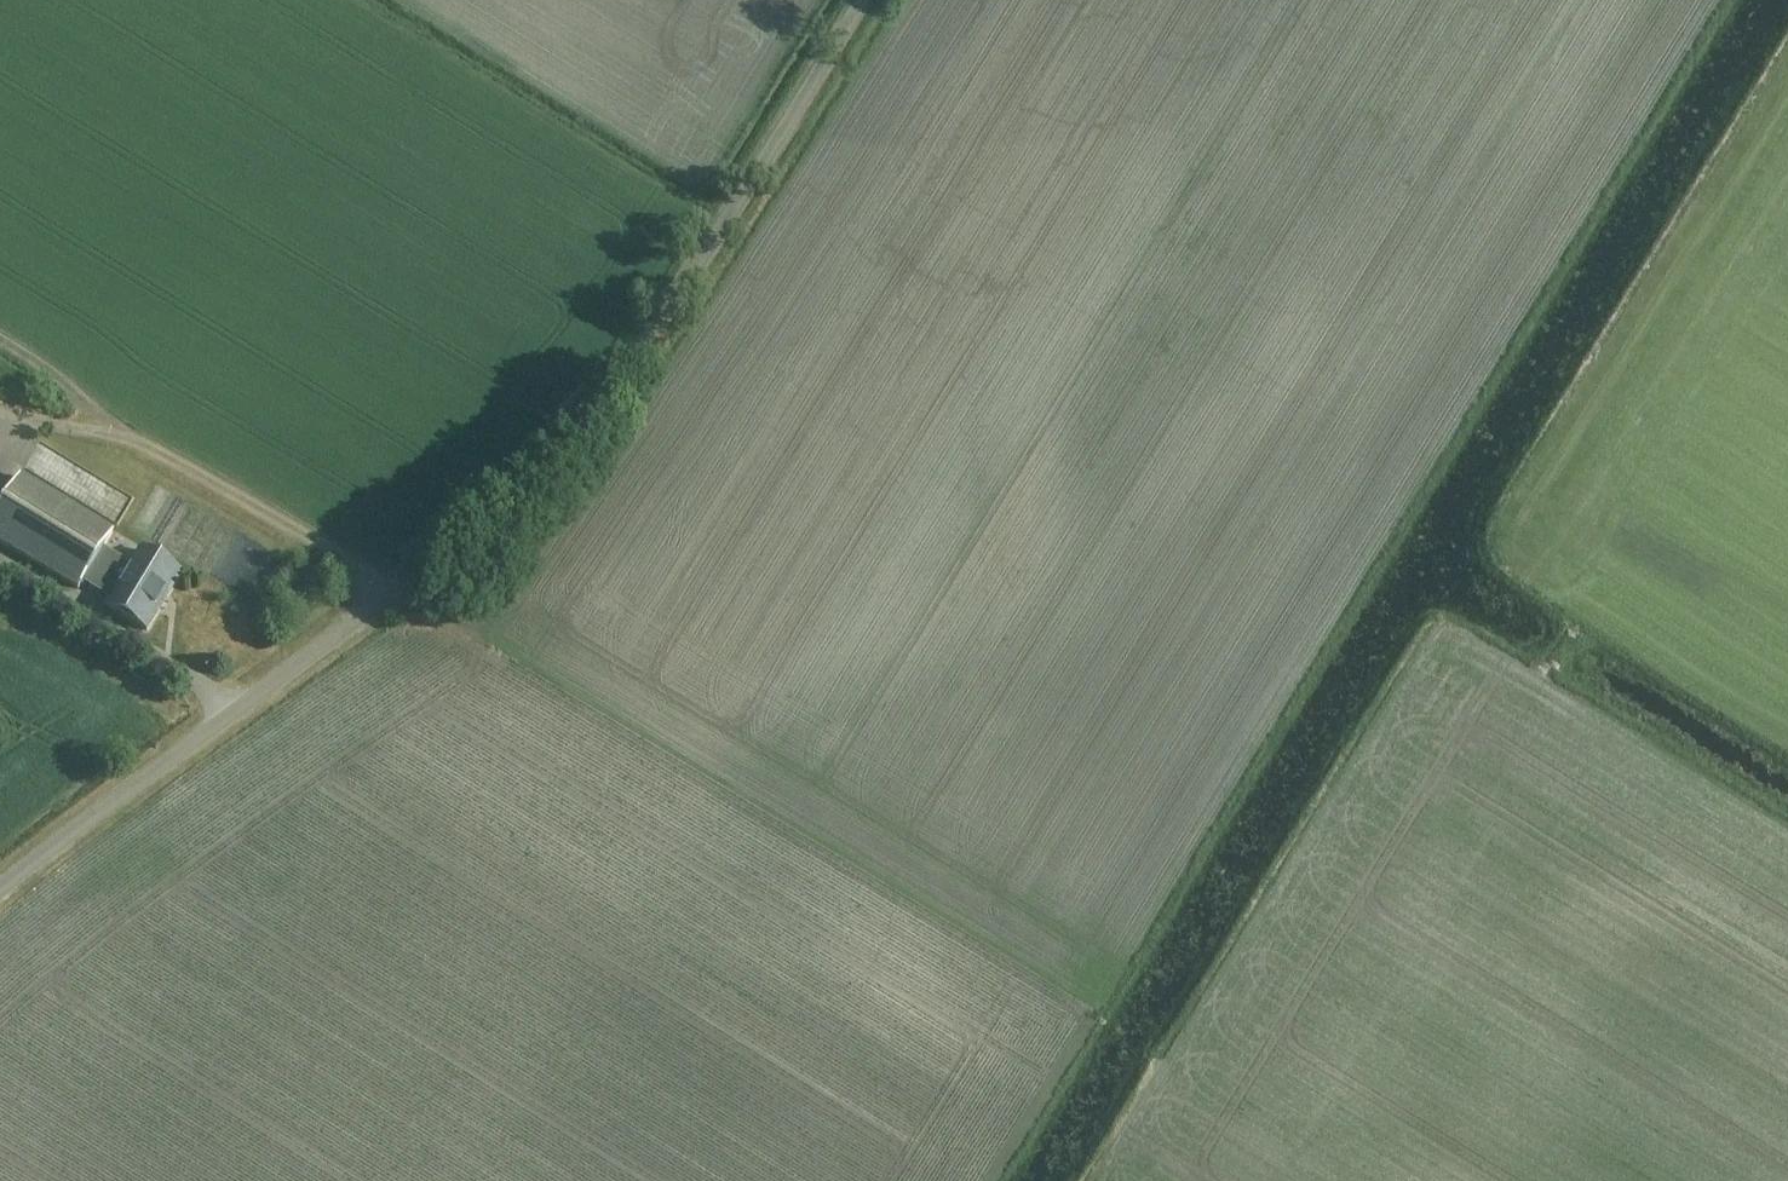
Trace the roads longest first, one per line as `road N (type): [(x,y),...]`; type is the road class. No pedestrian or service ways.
road 1 (unclassified): [(0,890),(394,596),(574,422),(651,329),(860,0)]
road 2 (track): [(0,339),(57,379),(100,439)]

